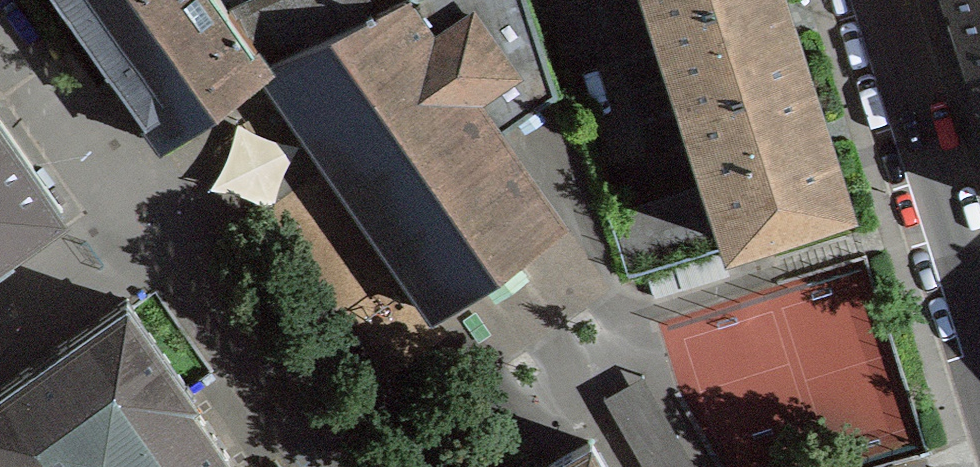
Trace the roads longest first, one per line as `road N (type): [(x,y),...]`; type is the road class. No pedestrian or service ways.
road 1 (residential): [(979,360),(870,0)]

